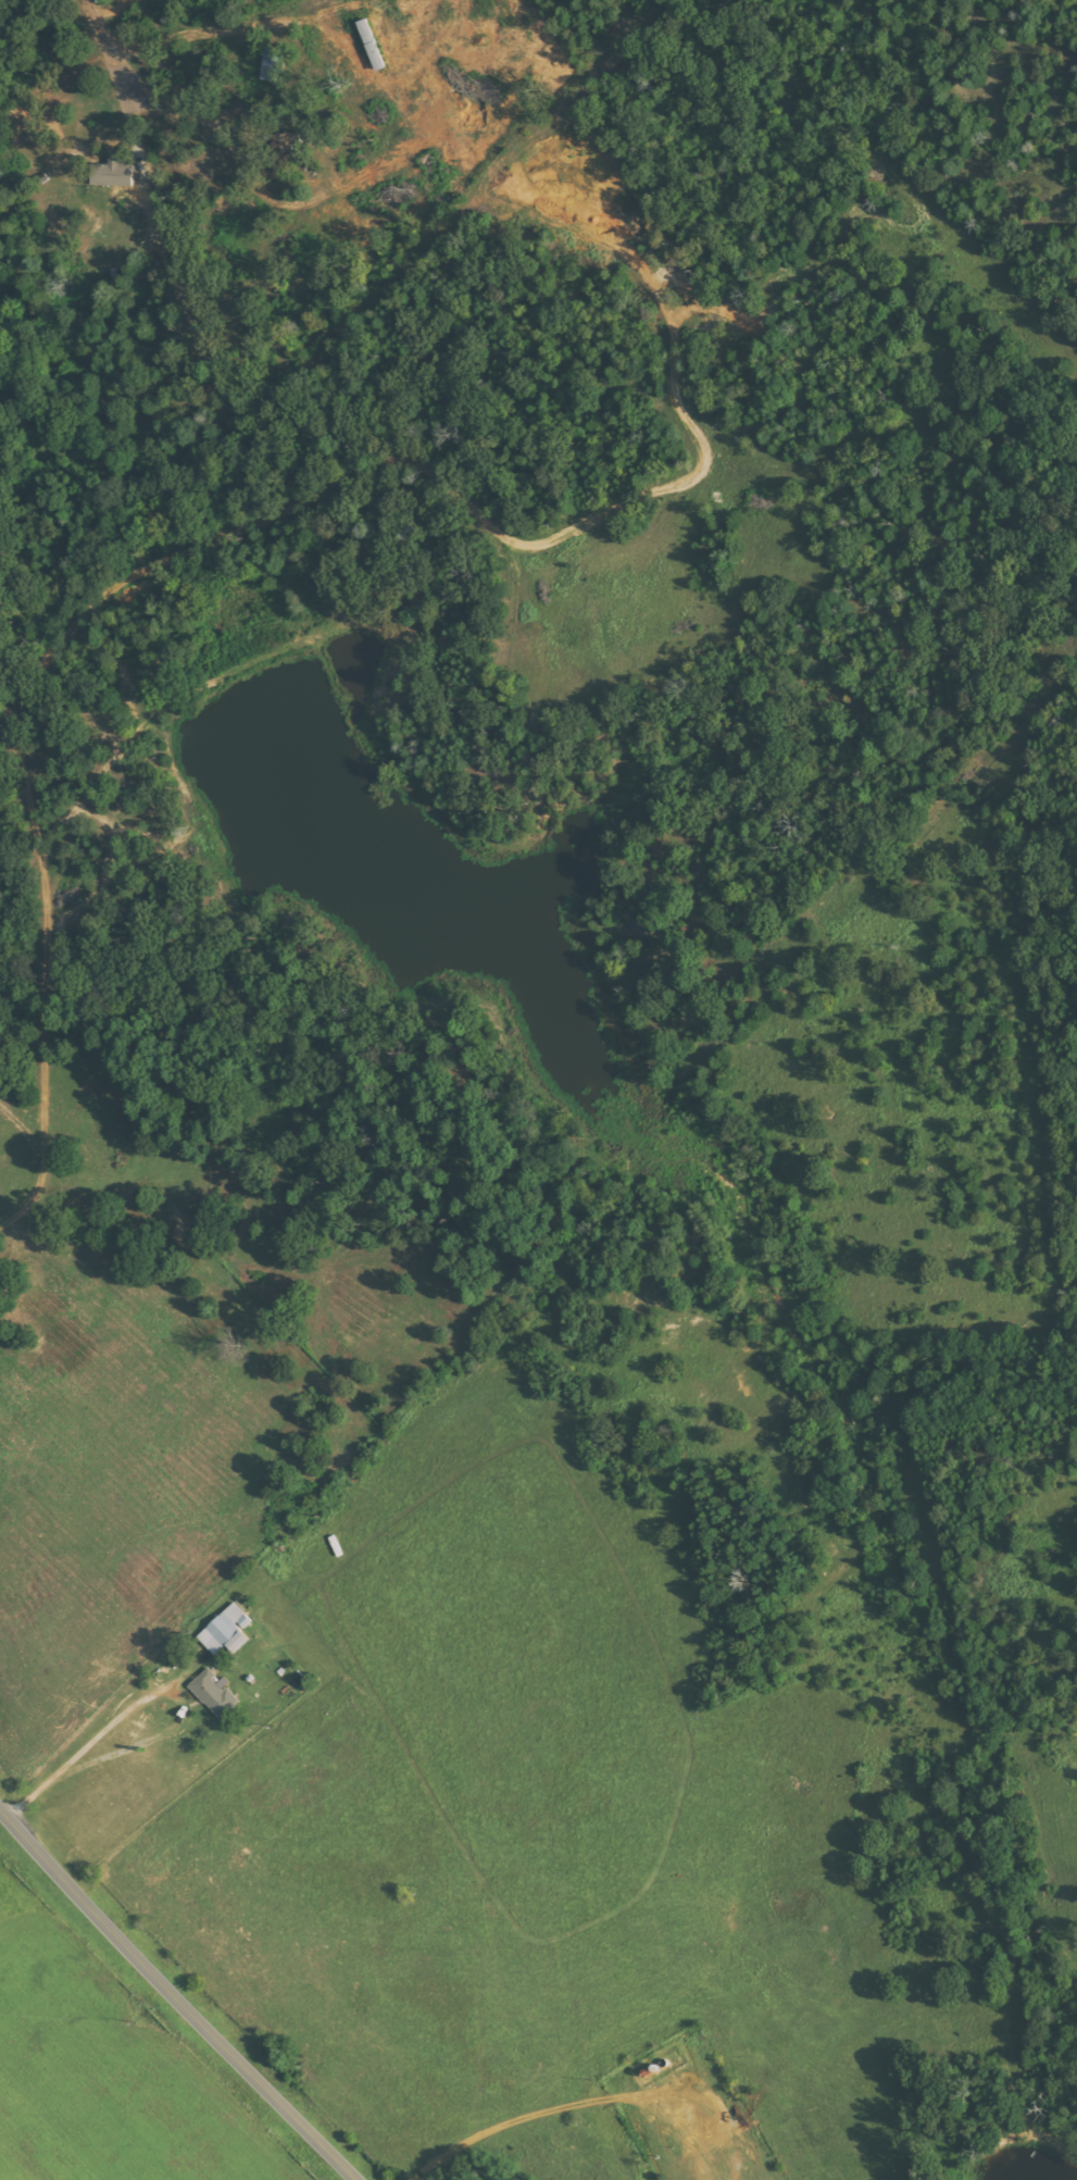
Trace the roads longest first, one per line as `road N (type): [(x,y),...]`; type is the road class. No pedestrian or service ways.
road 1 (residential): [(313,2138),(748,1779)]
road 2 (secondary): [(354,2179),(0,1809)]

